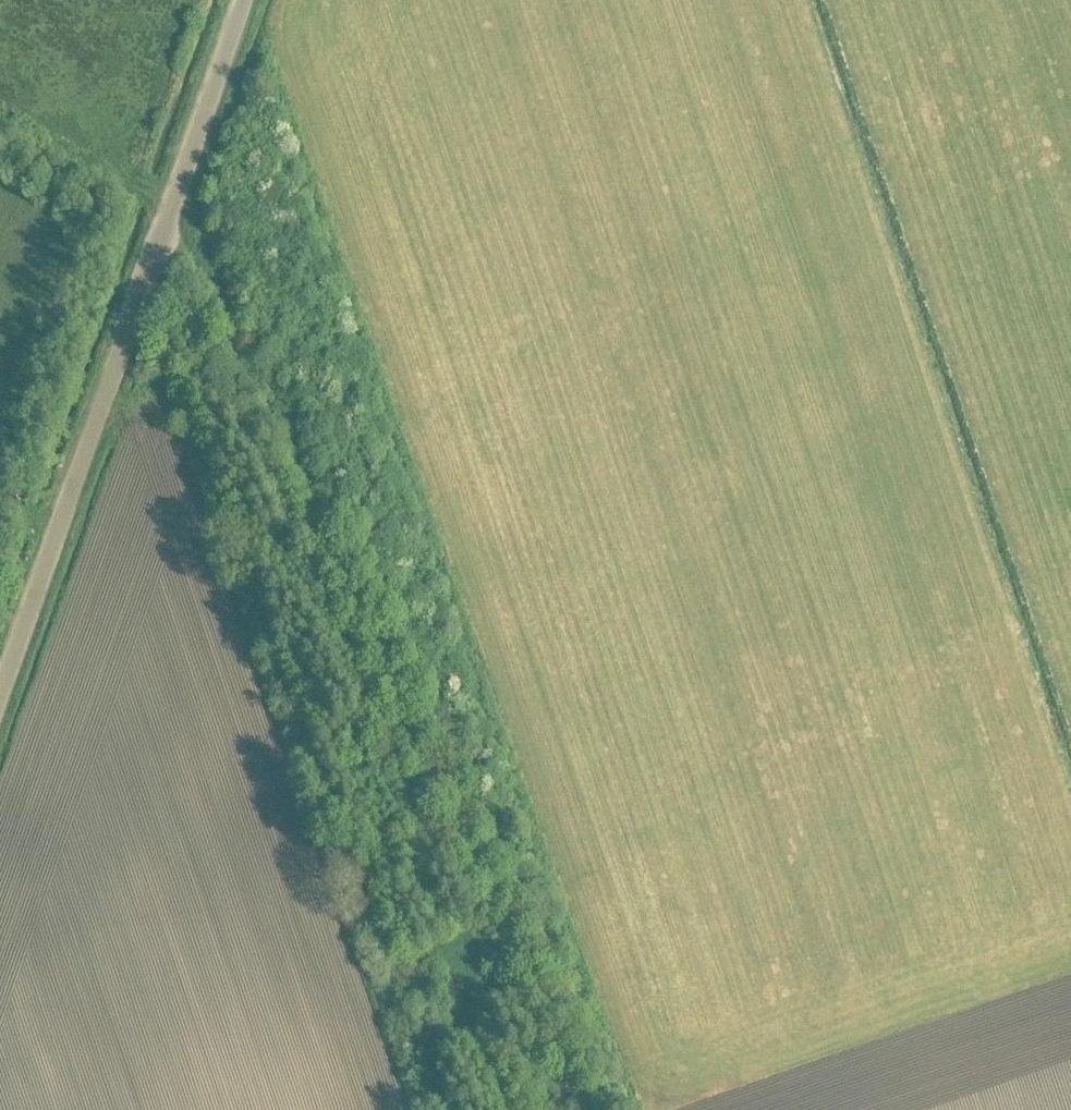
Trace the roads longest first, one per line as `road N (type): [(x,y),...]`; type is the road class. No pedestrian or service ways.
road 1 (track): [(160,242),(207,293),(596,1109)]
road 2 (unclassified): [(0,695),(243,0)]

